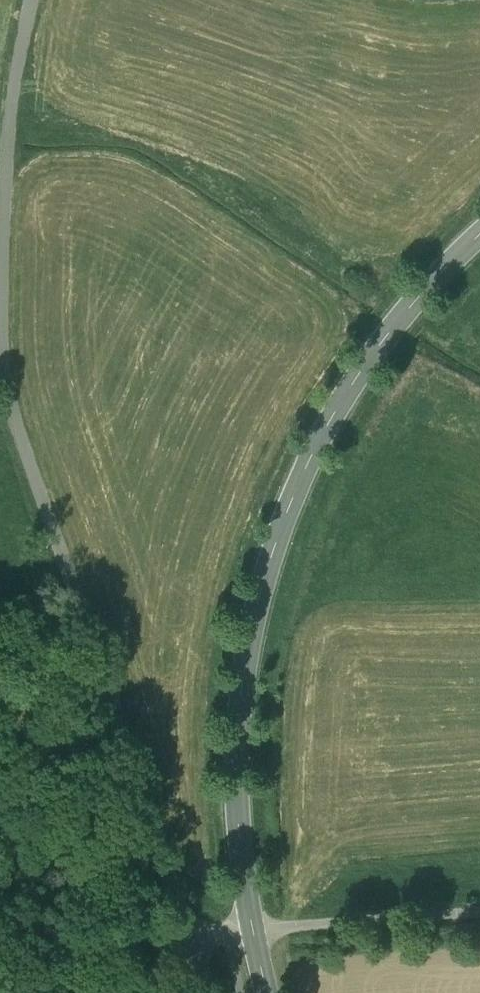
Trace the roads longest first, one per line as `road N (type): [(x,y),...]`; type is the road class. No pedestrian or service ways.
road 1 (tertiary): [(251,927),(238,733),(249,637),(275,546),(297,484),(377,348),(479,237)]
road 2 (unclassified): [(195,936),(9,410),(0,361)]
road 3 (unclassified): [(0,266),(3,167),(32,0)]
road 4 (unclassified): [(251,927),(479,910)]

